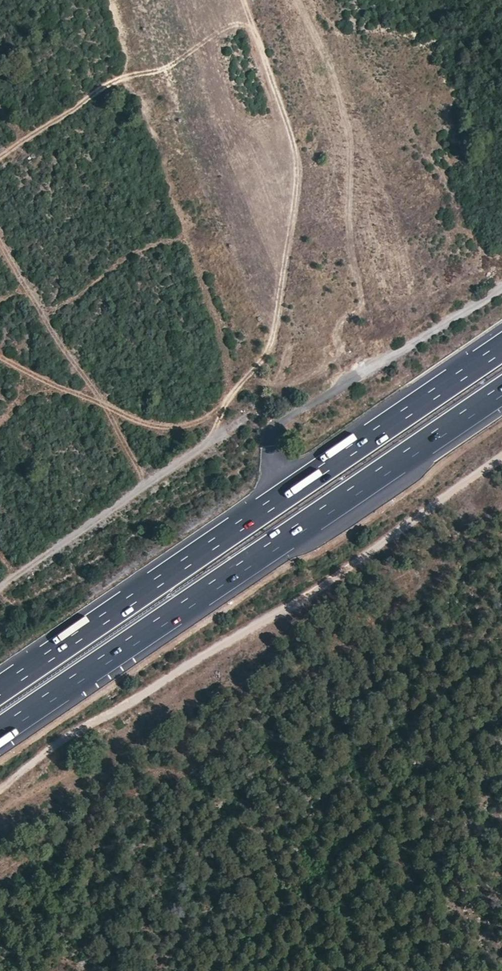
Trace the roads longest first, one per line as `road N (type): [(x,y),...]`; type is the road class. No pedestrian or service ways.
road 1 (motorway): [(0,733),(501,393)]
road 2 (motorway): [(501,347),(0,687)]
road 3 (track): [(501,459),(334,583),(73,734),(0,794)]

